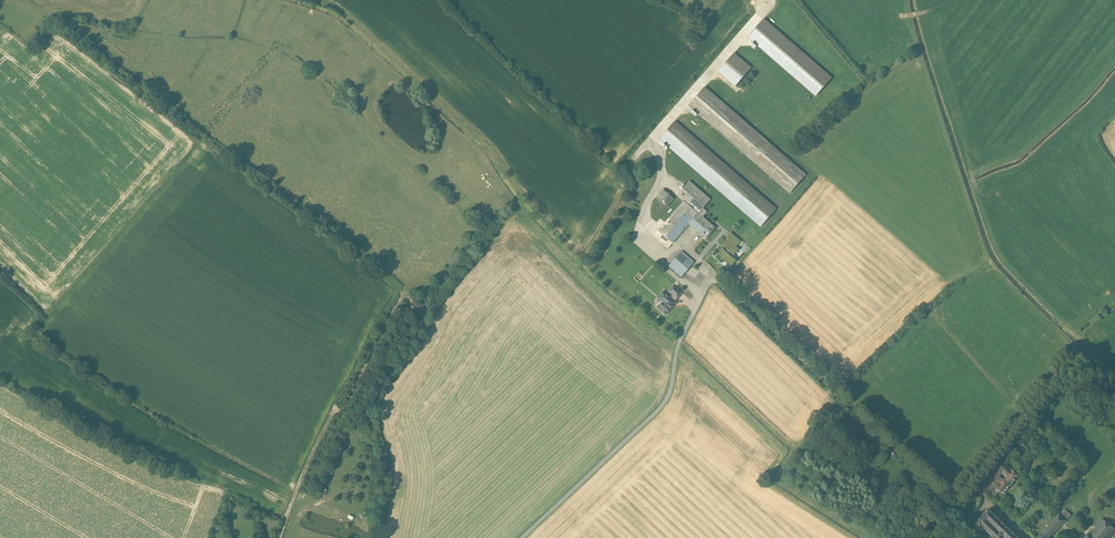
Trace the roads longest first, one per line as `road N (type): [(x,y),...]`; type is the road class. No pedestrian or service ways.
road 1 (track): [(711,276),(965,516),(995,506)]
road 2 (residential): [(524,537),(669,399),(675,358),(711,276)]

